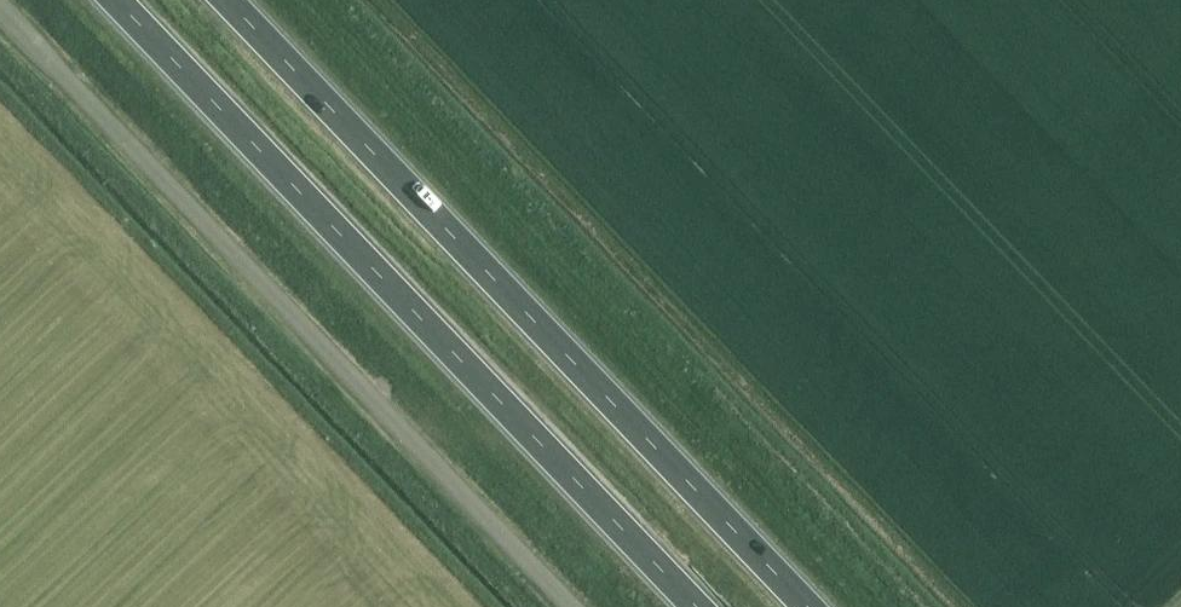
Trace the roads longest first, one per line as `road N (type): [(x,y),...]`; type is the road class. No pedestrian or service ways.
road 1 (trunk): [(111,0),(694,606)]
road 2 (trunk): [(804,606),(227,0)]
road 3 (unclassified): [(565,606),(0,11)]

